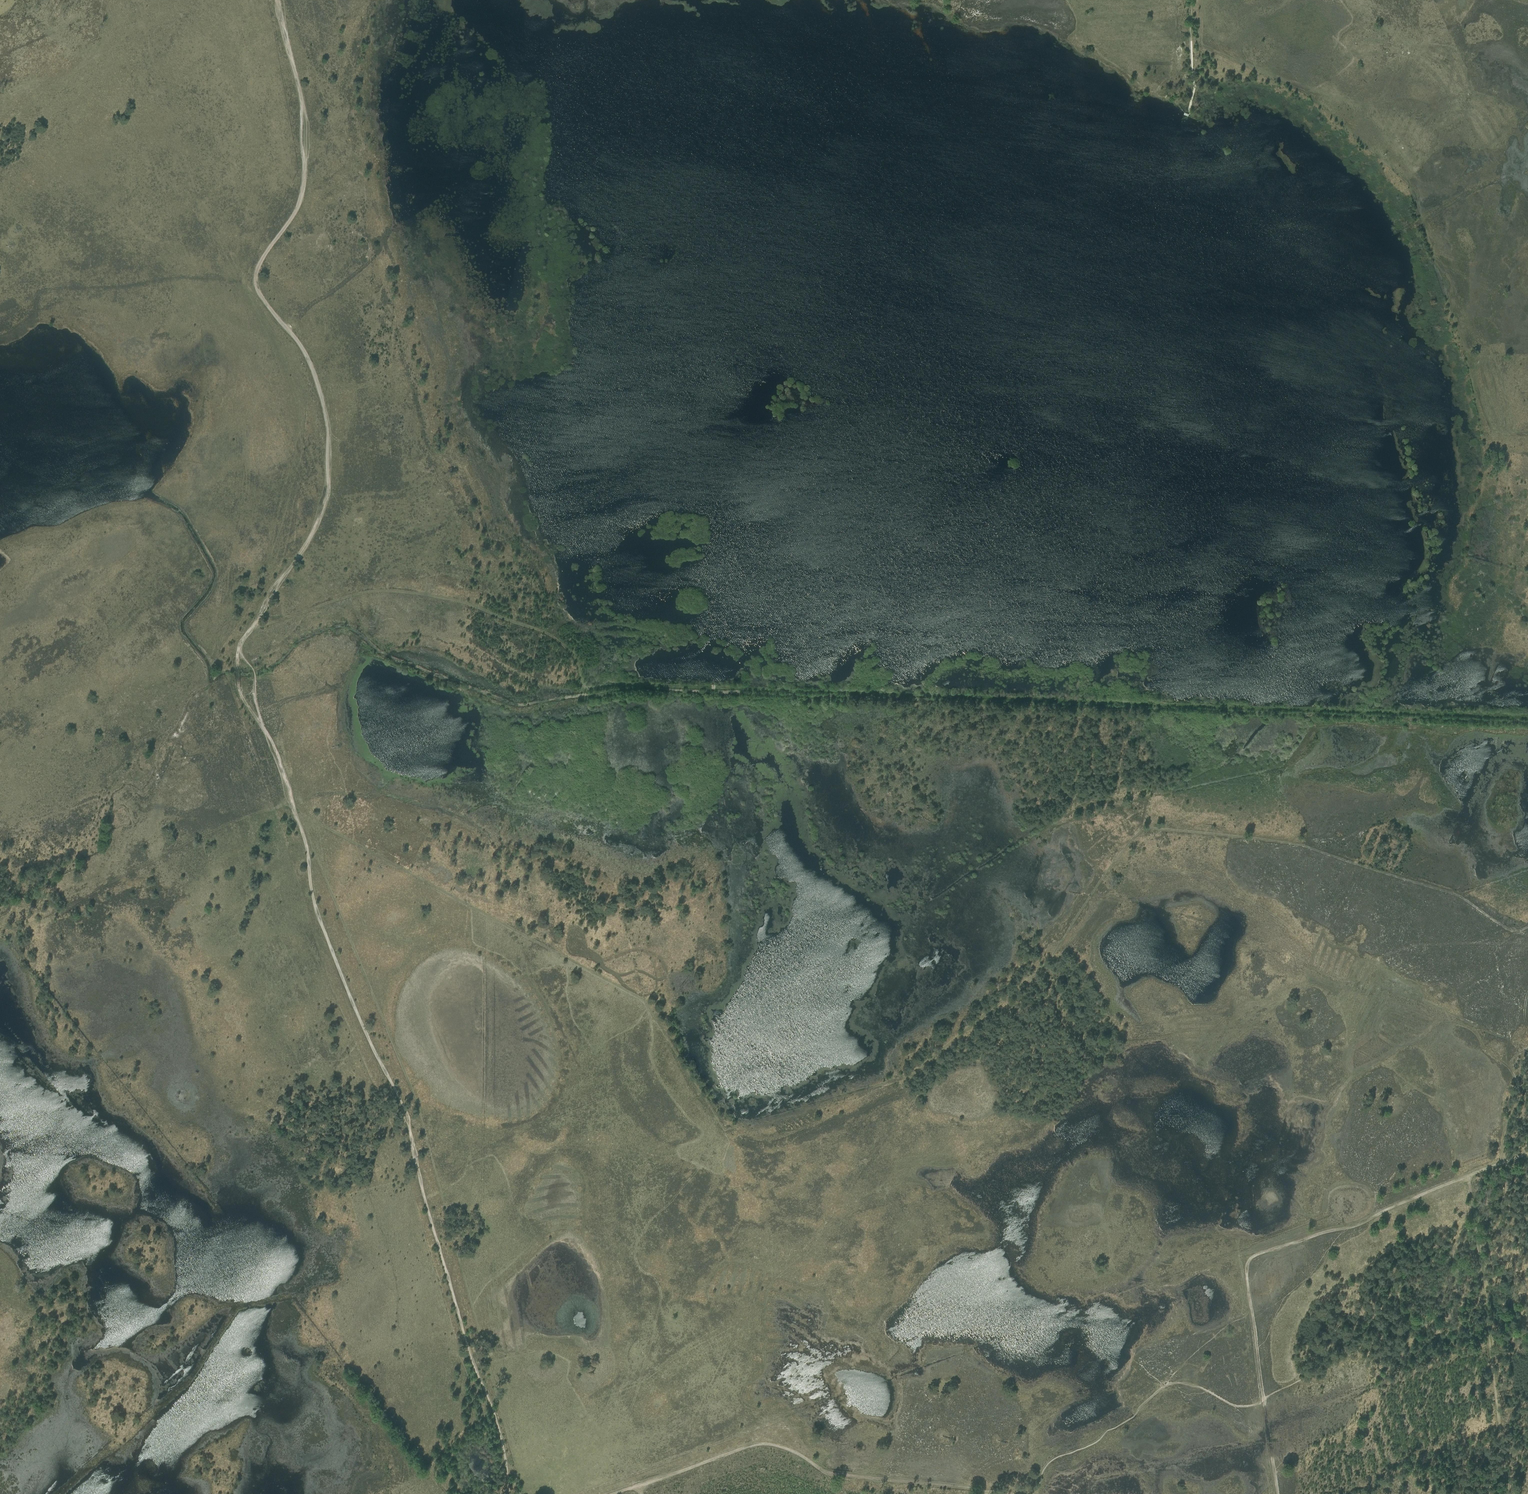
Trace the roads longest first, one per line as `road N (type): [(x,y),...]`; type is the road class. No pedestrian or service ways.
road 1 (track): [(262,727),(304,838),(336,962),(406,1115),(460,1324),(498,1427),(509,1493)]
road 2 (track): [(280,0),(302,106),(305,179),(300,204),(262,259),(255,285),(311,368),(326,422),(326,493),(310,538),(238,647)]
road 3 (track): [(1503,1164),(1360,1224),(1249,1260),(1263,1400)]
road 4 (track): [(638,1485),(762,1441),(826,1469),(986,1493)]

